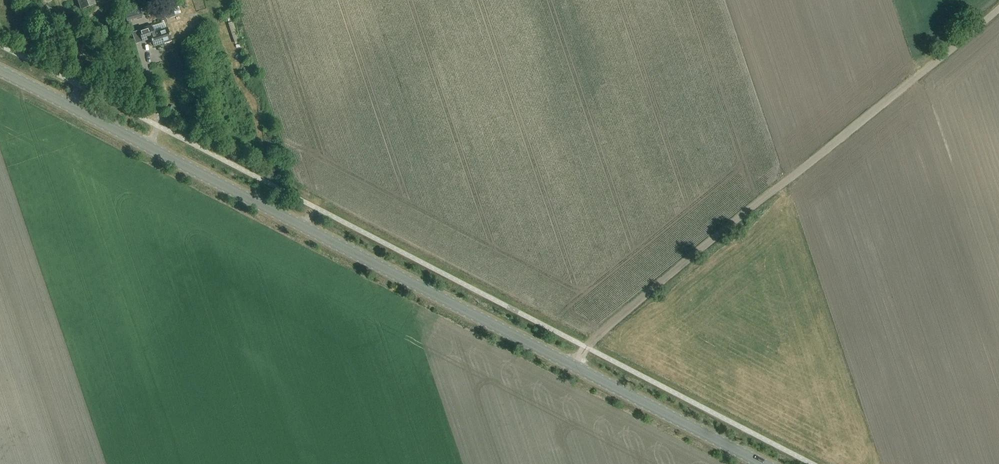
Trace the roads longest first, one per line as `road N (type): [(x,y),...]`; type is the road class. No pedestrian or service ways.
road 1 (tertiary): [(763,463),(0,71)]
road 2 (track): [(586,347),(998,9)]

